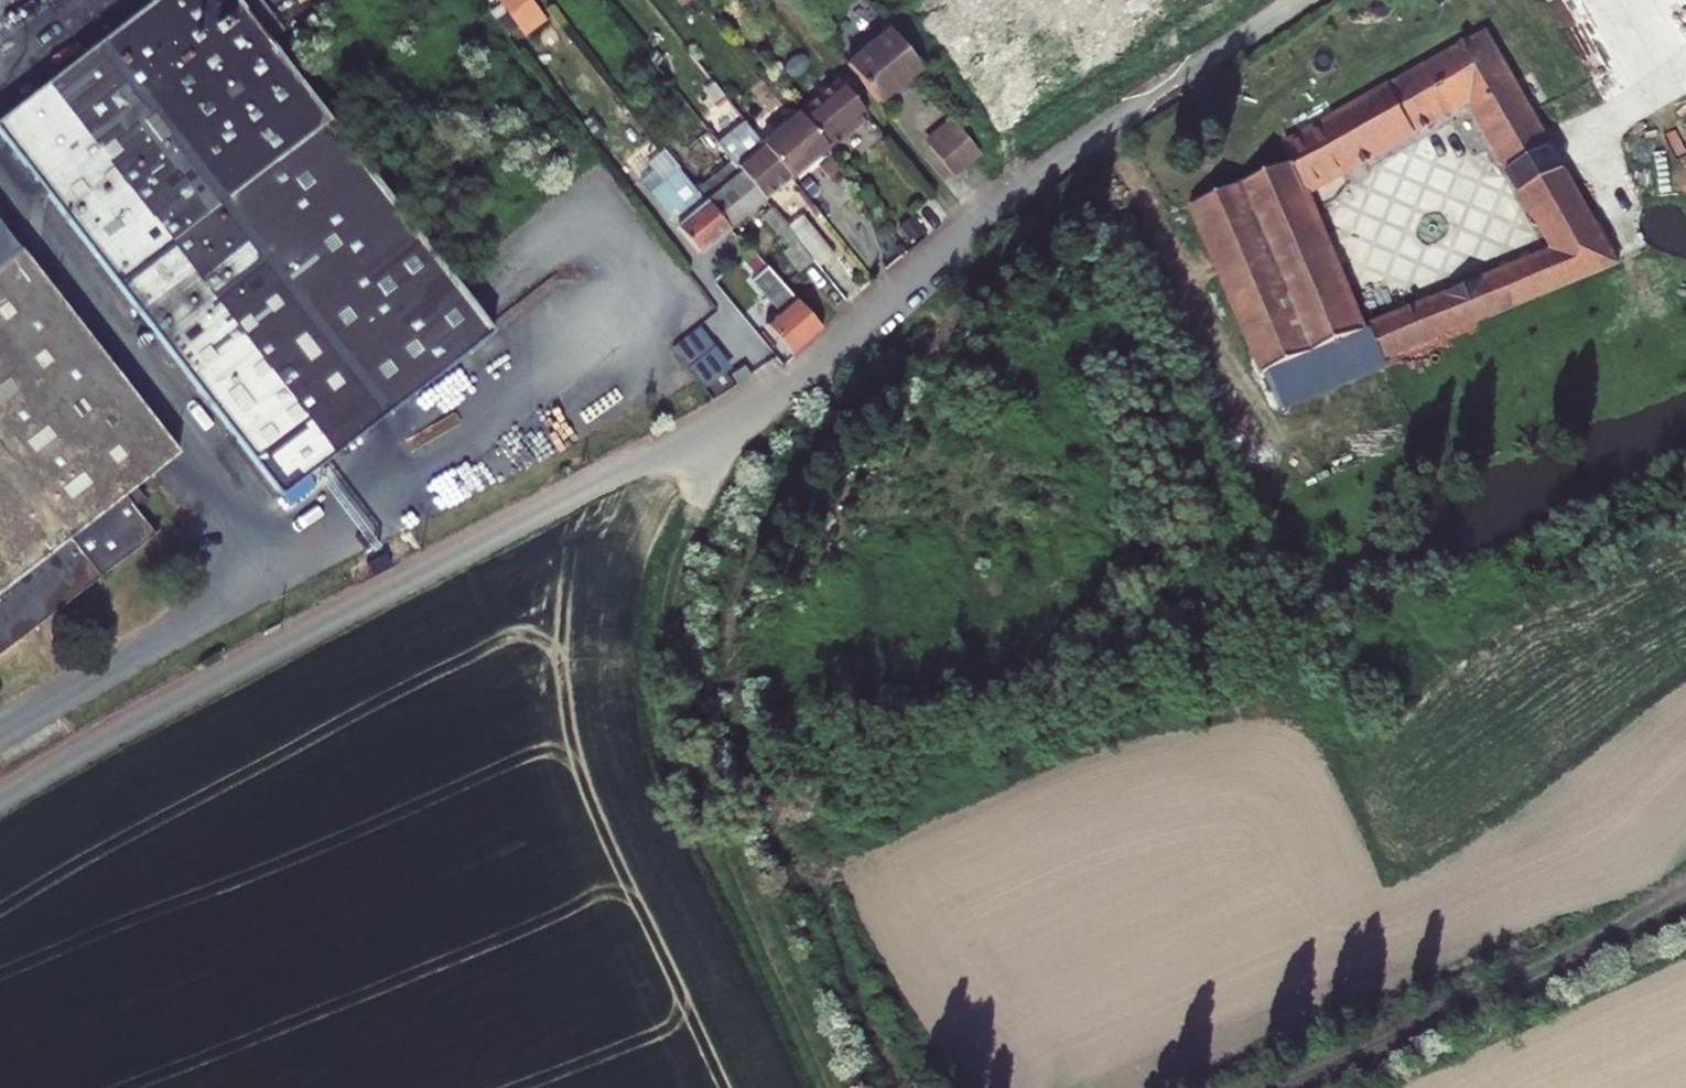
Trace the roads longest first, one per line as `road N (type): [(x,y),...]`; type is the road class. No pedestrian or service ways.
road 1 (unclassified): [(0,803),(763,396),(1036,176),(1300,0)]
road 2 (track): [(826,1087),(651,697),(663,554),(811,361)]

